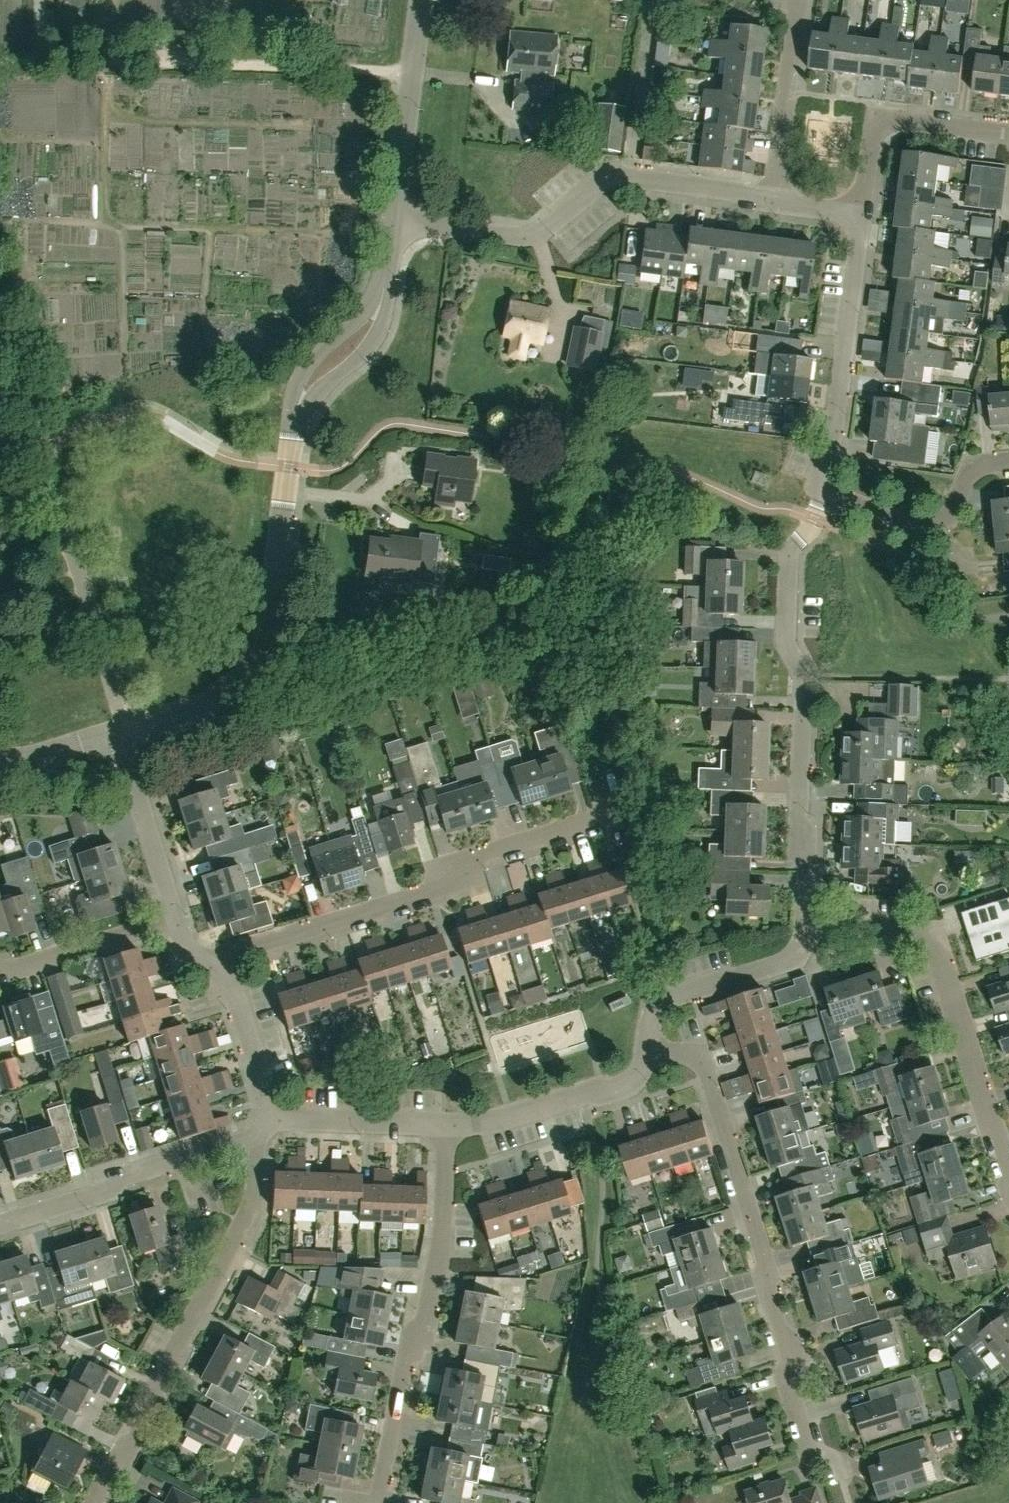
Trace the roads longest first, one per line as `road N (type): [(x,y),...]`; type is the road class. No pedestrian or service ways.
road 1 (residential): [(844,1478),(836,1460),(808,1453),(767,1269),(706,1067),(689,1056),(646,1055)]
road 2 (residential): [(206,962),(436,893),(457,867),(622,812)]
road 3 (residential): [(812,518),(790,552),(787,644),(804,677),(807,929)]
road 4 (track): [(0,61),(413,71)]
road 5 (residential): [(91,1502),(258,1190),(248,1138)]
road 6 (residential): [(394,222),(529,238),(611,177),(773,200)]
road 7 (unclassified): [(123,734),(189,710),(246,672),(264,639),(295,431)]
road 8 (unclassified): [(377,1502),(441,1231),(446,1126)]
road 9 (residential): [(1008,1176),(932,930),(807,929)]
road 10 (residential): [(821,492),(861,212)]
road 11 (residential): [(0,1225),(248,1138)]
road 12 (residential): [(861,212),(875,115),(1008,131)]
road 13 (residential): [(807,929),(789,963),(652,1007),(646,1055)]
road 14 (unclassified): [(394,222),(422,0)]
road 15 (residential): [(821,492),(930,526),(951,515),(972,472),(1008,461)]
road 16 (residential): [(646,1055),(631,1083),(473,1126),(446,1126)]
road 17 (residential): [(773,200),(799,0)]
road 18 (residential): [(174,920),(123,734)]
road 19 (unclassified): [(295,431),(310,398),(375,341),(386,278)]
road 20 (unclassified): [(386,278),(368,310),(306,365),(295,431)]
road 21 (residential): [(0,973),(174,920)]
road 22 (residential): [(275,1125),(234,988),(206,962)]
road 23 (residential): [(446,1126),(275,1125)]
road 24 (unclassified): [(0,762),(11,766),(123,734)]

